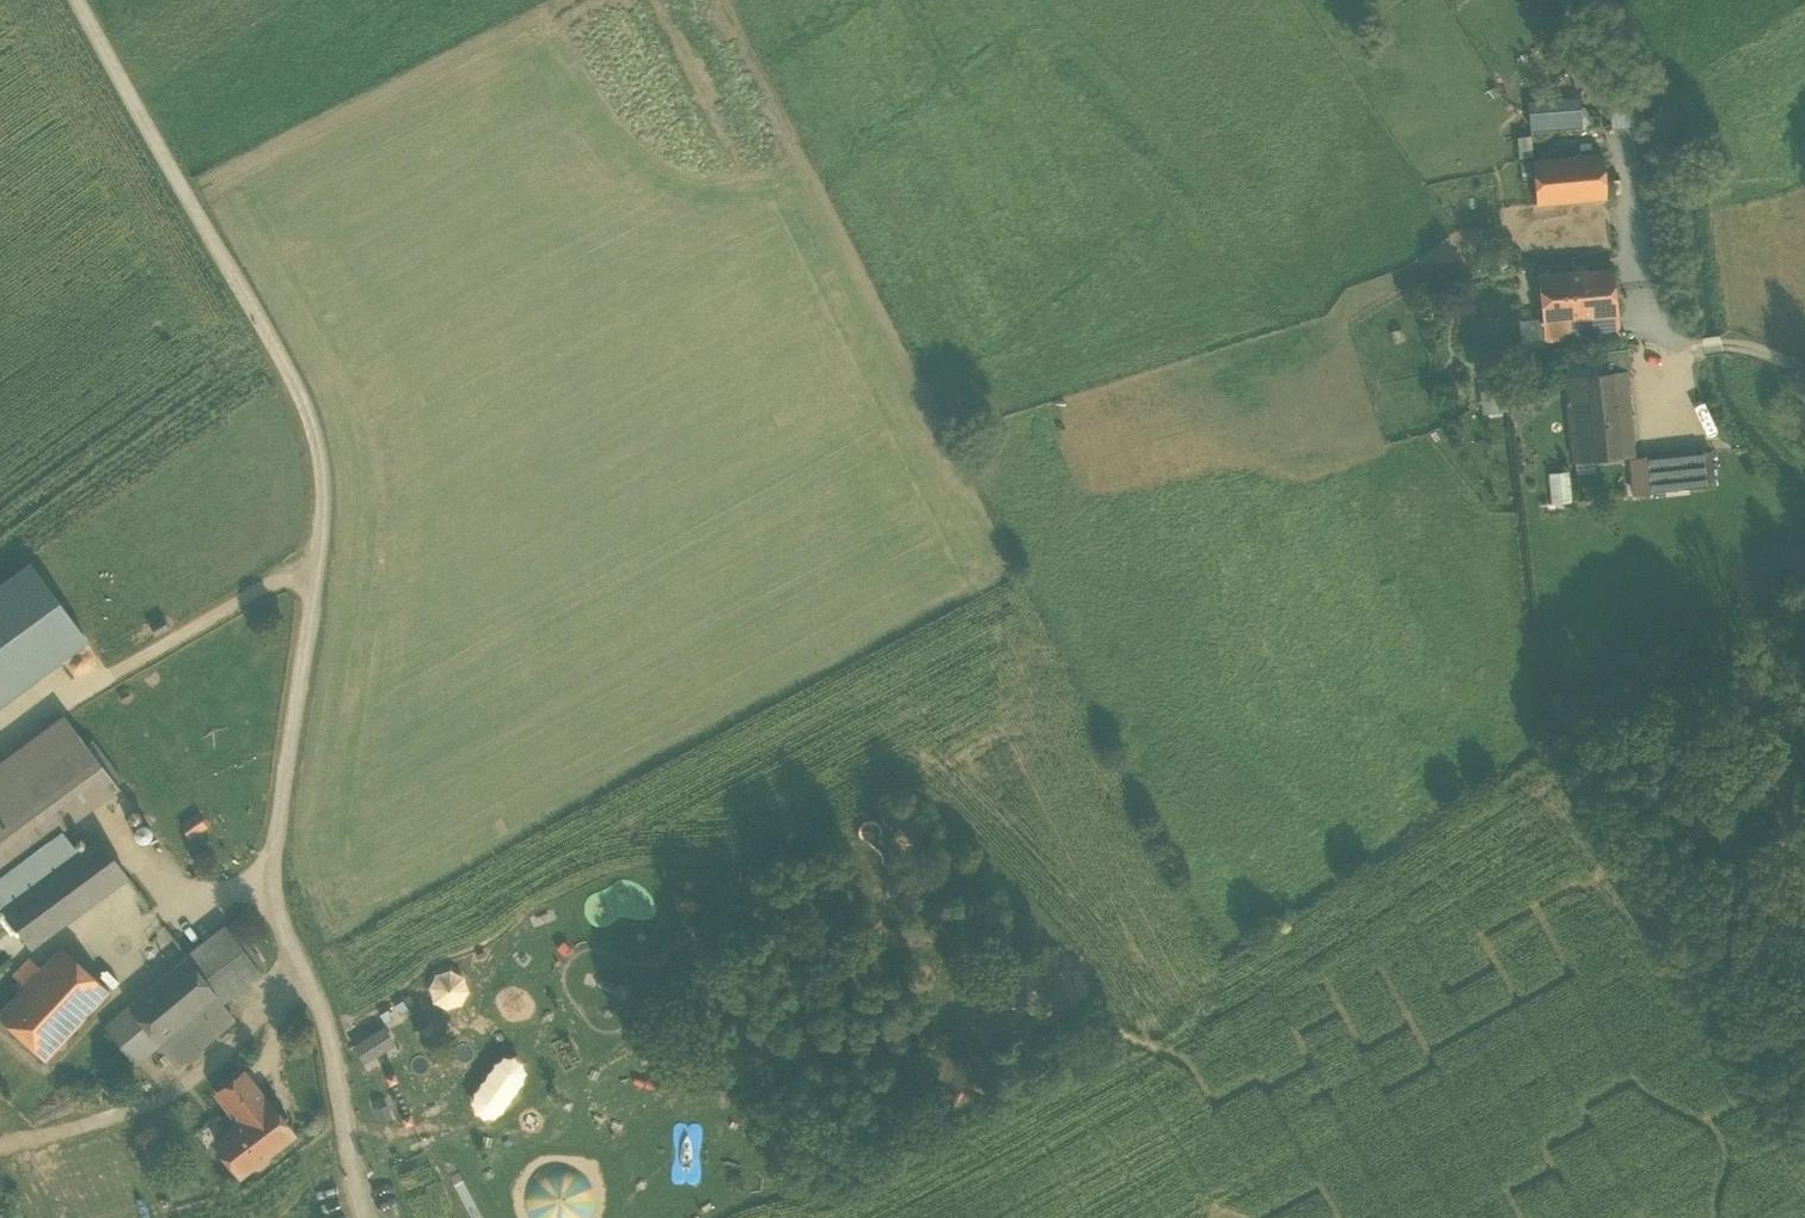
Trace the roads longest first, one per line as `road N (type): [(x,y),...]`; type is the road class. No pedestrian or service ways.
road 1 (unclassified): [(79,0),(312,407),(325,476),(320,554),(273,841),(275,911),(330,1043),(364,1217)]

